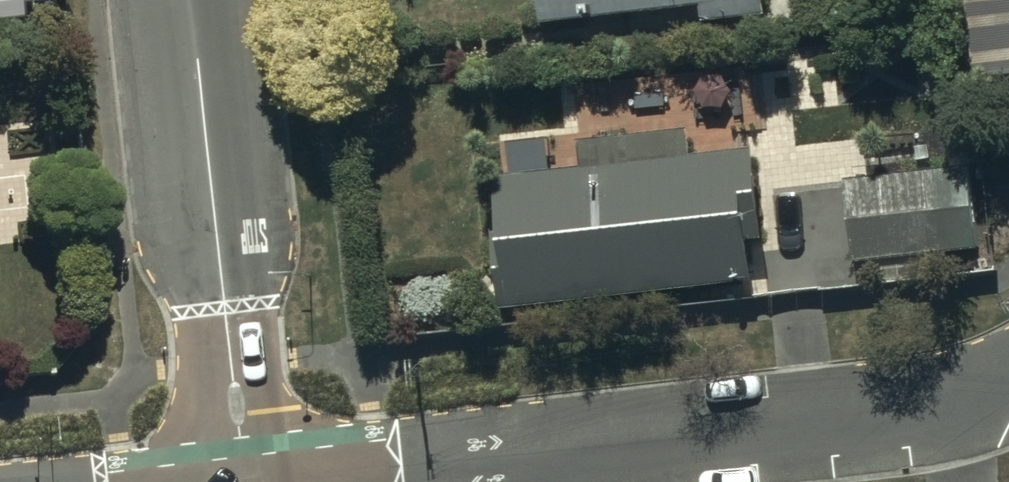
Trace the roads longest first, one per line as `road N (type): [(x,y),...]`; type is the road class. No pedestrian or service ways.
road 1 (residential): [(325,481),(914,418),(1008,394)]
road 2 (residential): [(254,481),(241,436),(193,0)]

